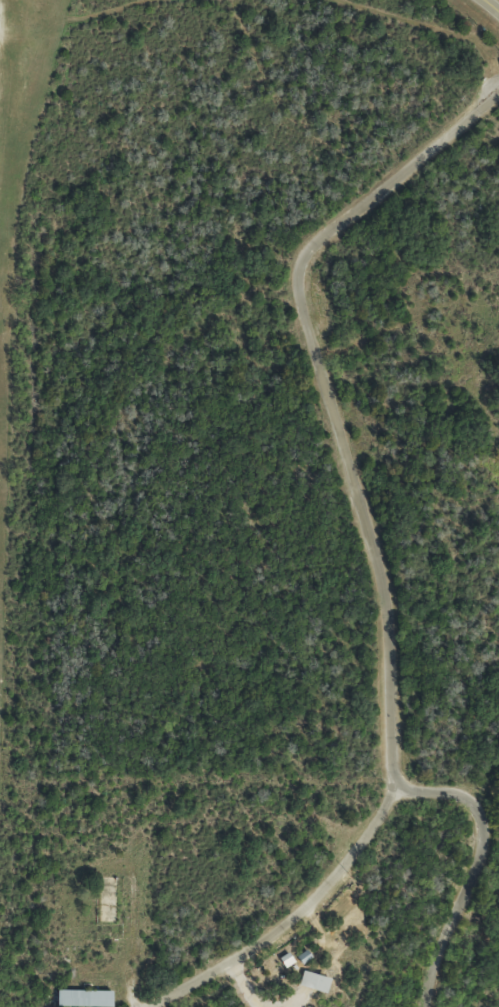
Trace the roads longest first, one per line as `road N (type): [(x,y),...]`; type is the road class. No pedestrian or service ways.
road 1 (residential): [(149,1006),(235,962),(294,917),(364,835),(394,784),(384,605),(370,532),(294,287),(295,268),(305,251),(498,88)]
road 2 (residential): [(394,784),(463,796),(484,826),(423,1006)]
road 3 (residential): [(138,1006),(128,964),(129,853)]
road 4 (residential): [(382,0),(434,22),(498,73)]

